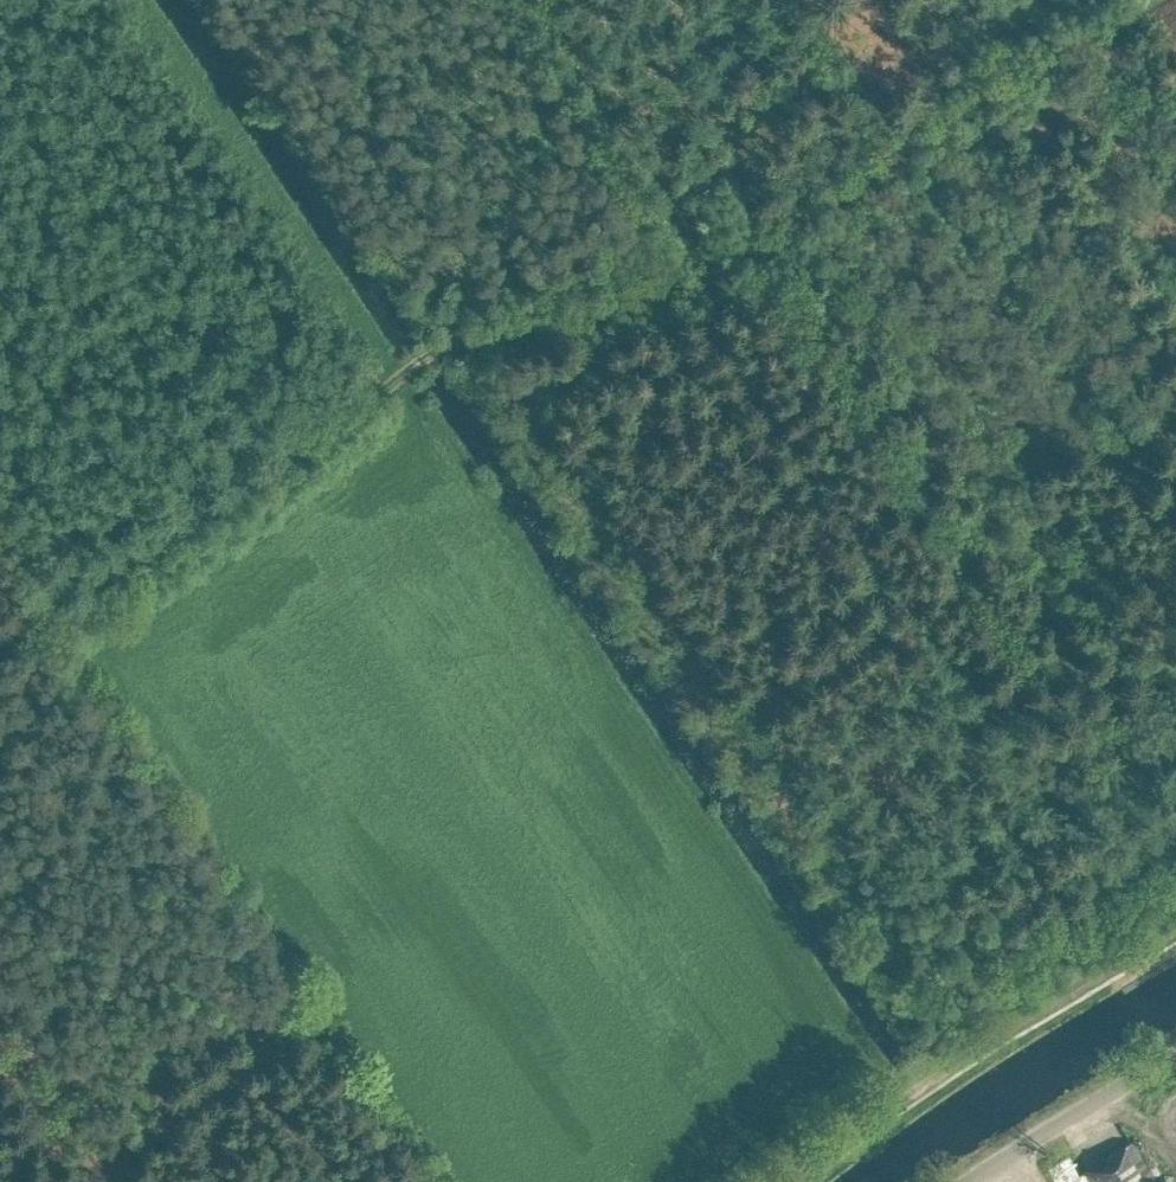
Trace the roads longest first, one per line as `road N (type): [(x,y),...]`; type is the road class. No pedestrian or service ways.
road 1 (track): [(789,1181),(931,1076),(1175,927)]
road 2 (unclassified): [(965,1181),(1175,1053)]

